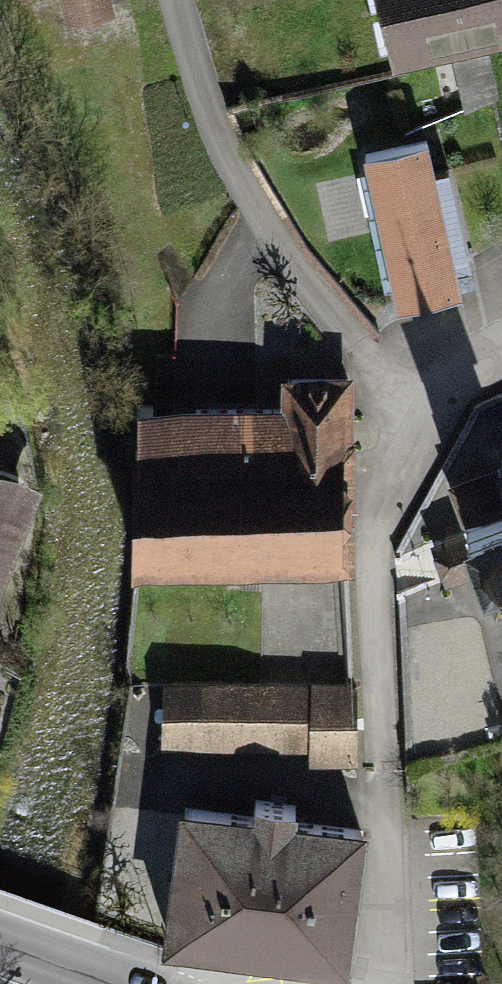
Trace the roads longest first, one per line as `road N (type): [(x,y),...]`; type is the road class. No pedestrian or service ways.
road 1 (residential): [(378,983),(373,517),(406,407)]
road 2 (residential): [(165,0),(225,179),(345,340),(406,407)]
road 3 (residential): [(406,407),(469,344),(501,330)]

